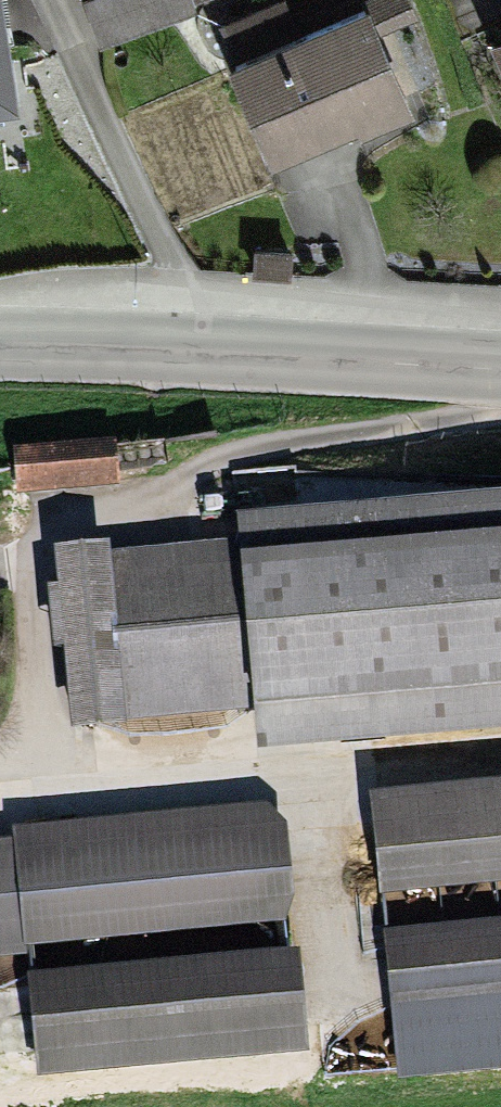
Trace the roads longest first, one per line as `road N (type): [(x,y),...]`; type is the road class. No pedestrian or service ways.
road 1 (residential): [(52,0),(162,246),(169,350)]
road 2 (secondary): [(500,369),(169,350)]
road 3 (secondary): [(169,350),(0,346)]

